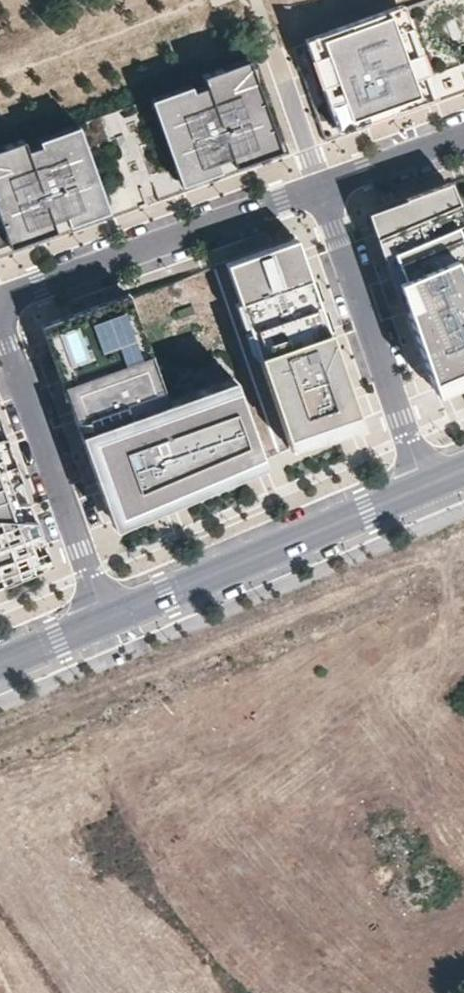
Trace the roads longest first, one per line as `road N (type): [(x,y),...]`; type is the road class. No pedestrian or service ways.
road 1 (residential): [(33,992),(463,728)]
road 2 (tertiary): [(107,616),(429,484)]
road 3 (residential): [(321,182),(0,300)]
road 4 (residential): [(321,182),(429,484)]
road 5 (residential): [(0,323),(107,616)]
road 6 (residential): [(463,131),(321,182)]

